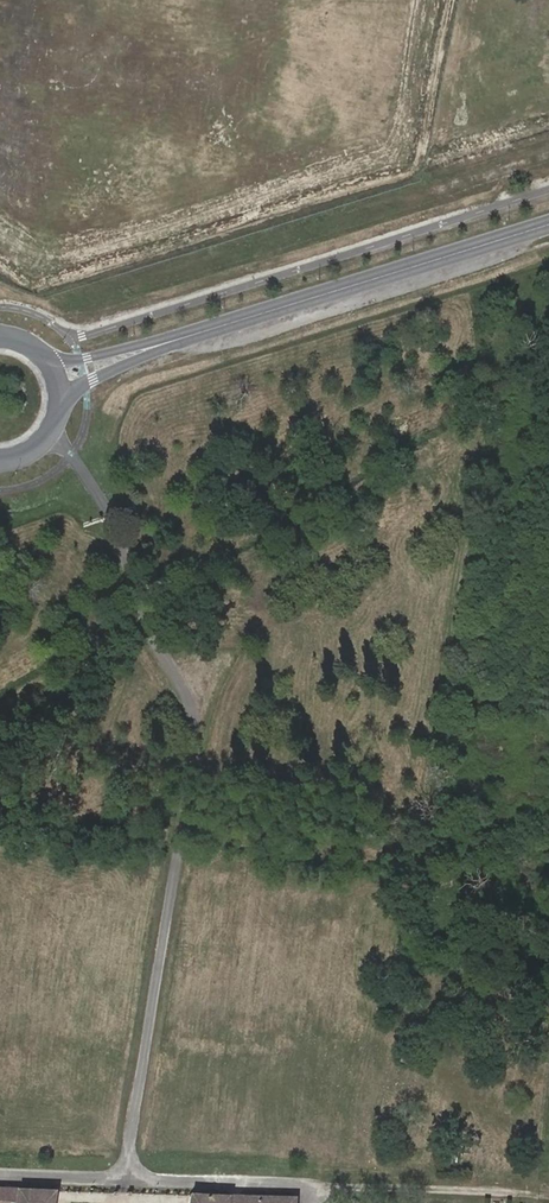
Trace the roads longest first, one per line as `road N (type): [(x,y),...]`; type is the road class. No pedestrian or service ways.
road 1 (secondary): [(548,226),(146,352)]

